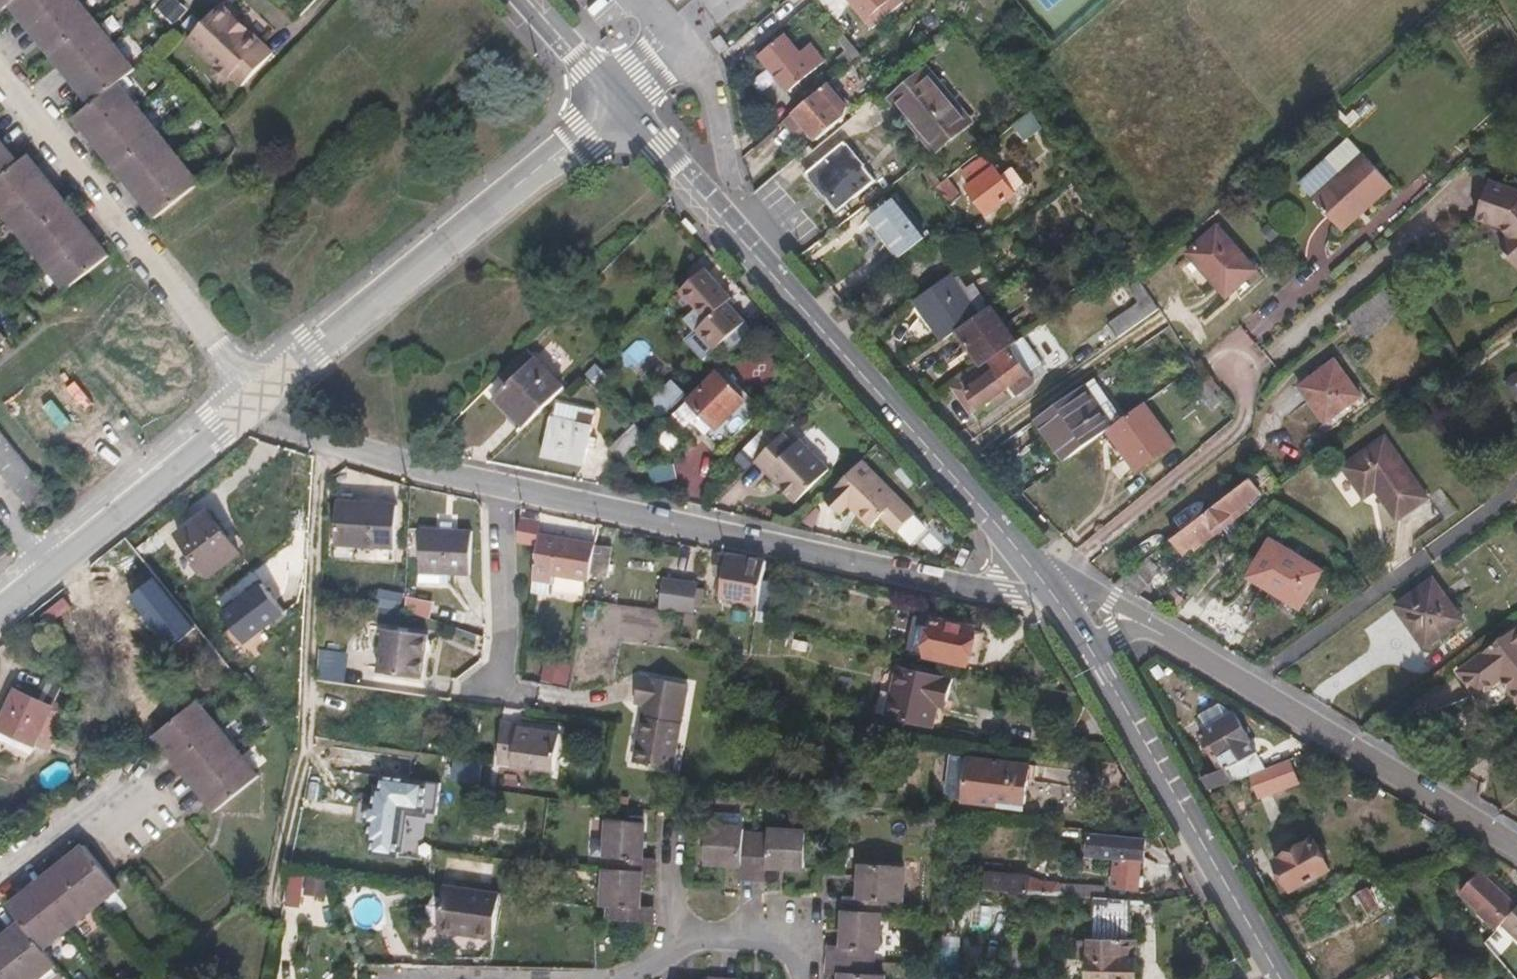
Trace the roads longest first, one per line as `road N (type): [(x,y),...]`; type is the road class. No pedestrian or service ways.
road 1 (primary): [(1059,599),(614,103)]
road 2 (residential): [(492,488),(1038,602),(1059,599)]
road 3 (residential): [(614,103),(256,399)]
road 4 (track): [(322,443),(309,740),(267,898)]
road 5 (residential): [(1142,621),(1516,847)]
road 6 (residential): [(256,399),(0,80)]
road 7 (primary): [(1279,978),(1088,649)]
road 8 (residential): [(256,399),(50,569)]
road 9 (residential): [(492,488),(503,634),(493,693)]
road 10 (residential): [(322,443),(492,488)]
road 11 (residential): [(670,932),(808,941),(805,978)]
road 12 (residential): [(0,865),(134,757)]
road 13 (primary): [(614,103),(526,0)]

